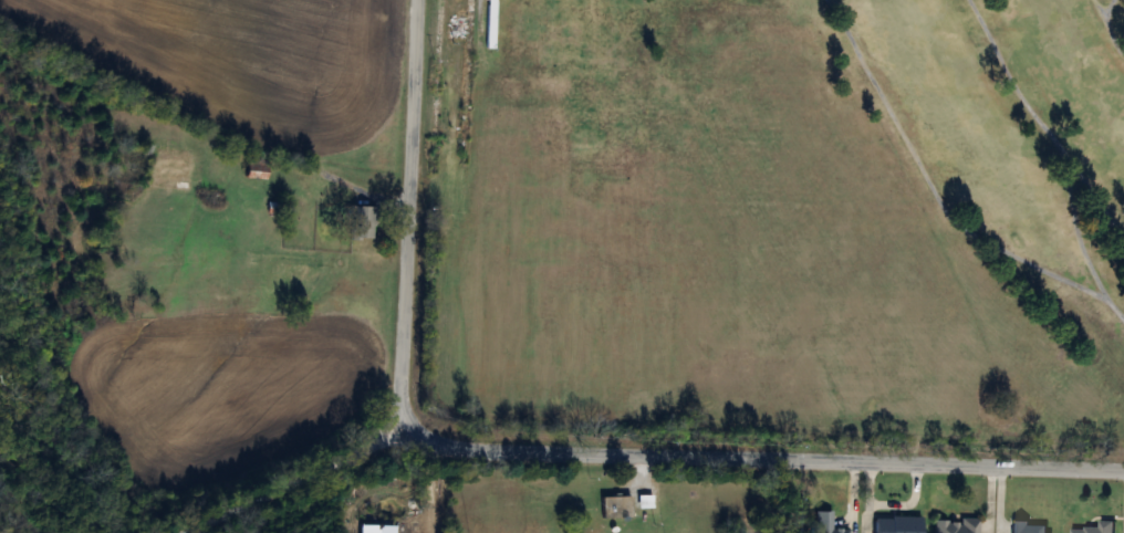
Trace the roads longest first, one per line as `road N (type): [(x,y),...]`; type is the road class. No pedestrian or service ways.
road 1 (residential): [(416,0),(400,374),(409,422),(429,441),(537,454),(1123,473)]
road 2 (residential): [(196,532),(409,422)]

